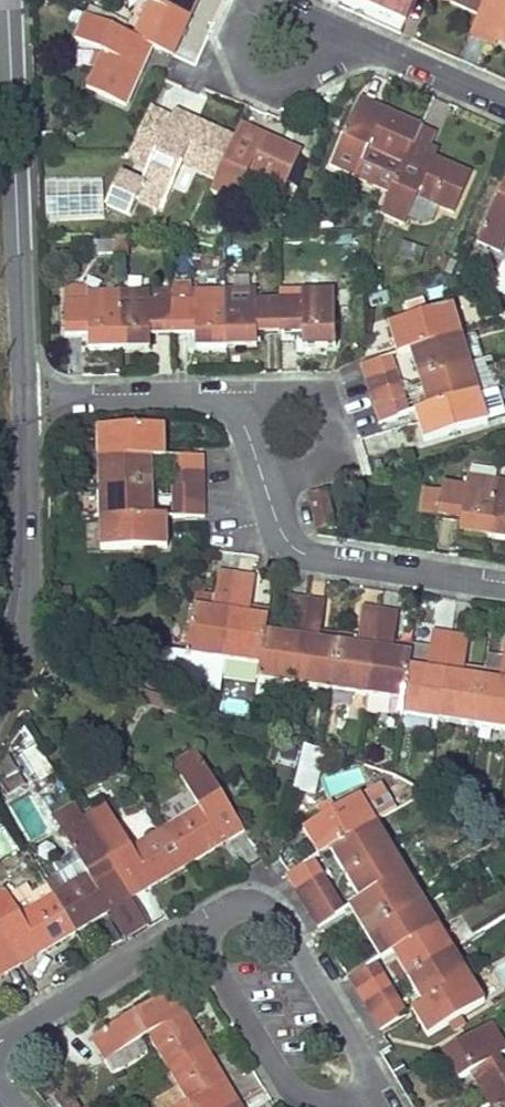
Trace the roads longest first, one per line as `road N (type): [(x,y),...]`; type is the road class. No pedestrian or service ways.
road 1 (unclassified): [(0,697),(26,600),(26,397),(6,0)]
road 2 (residential): [(191,928),(229,906),(273,910),(383,1099)]
road 3 (residential): [(265,484),(285,535),(314,556),(504,584)]
road 4 (residential): [(383,1099),(311,1097),(282,1078),(191,928)]
road 5 (residential): [(0,1039),(191,928)]
road 6 (residential): [(237,412),(297,394),(327,411),(334,441),(319,466),(265,484)]
road 7 (residential): [(250,0),(233,49),(246,80),(268,88),(342,54)]
road 8 (residential): [(81,397),(203,394),(237,412)]
road 9 (residential): [(504,105),(376,46)]

